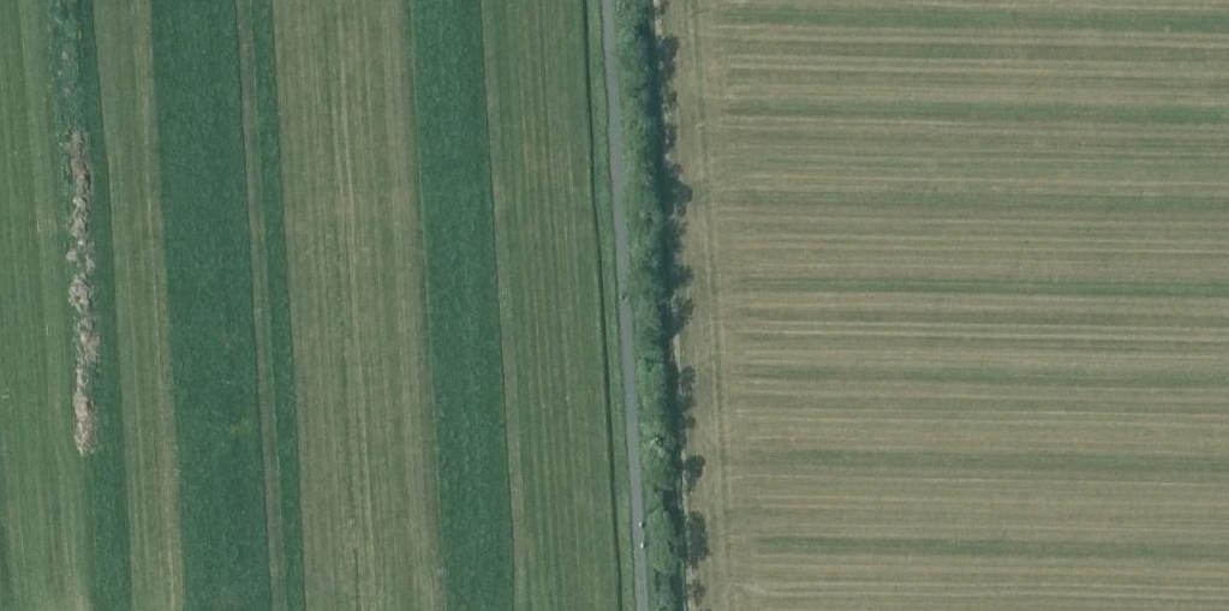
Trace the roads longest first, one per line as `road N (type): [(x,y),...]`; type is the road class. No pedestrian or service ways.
road 1 (unclassified): [(641,610),(607,0)]

